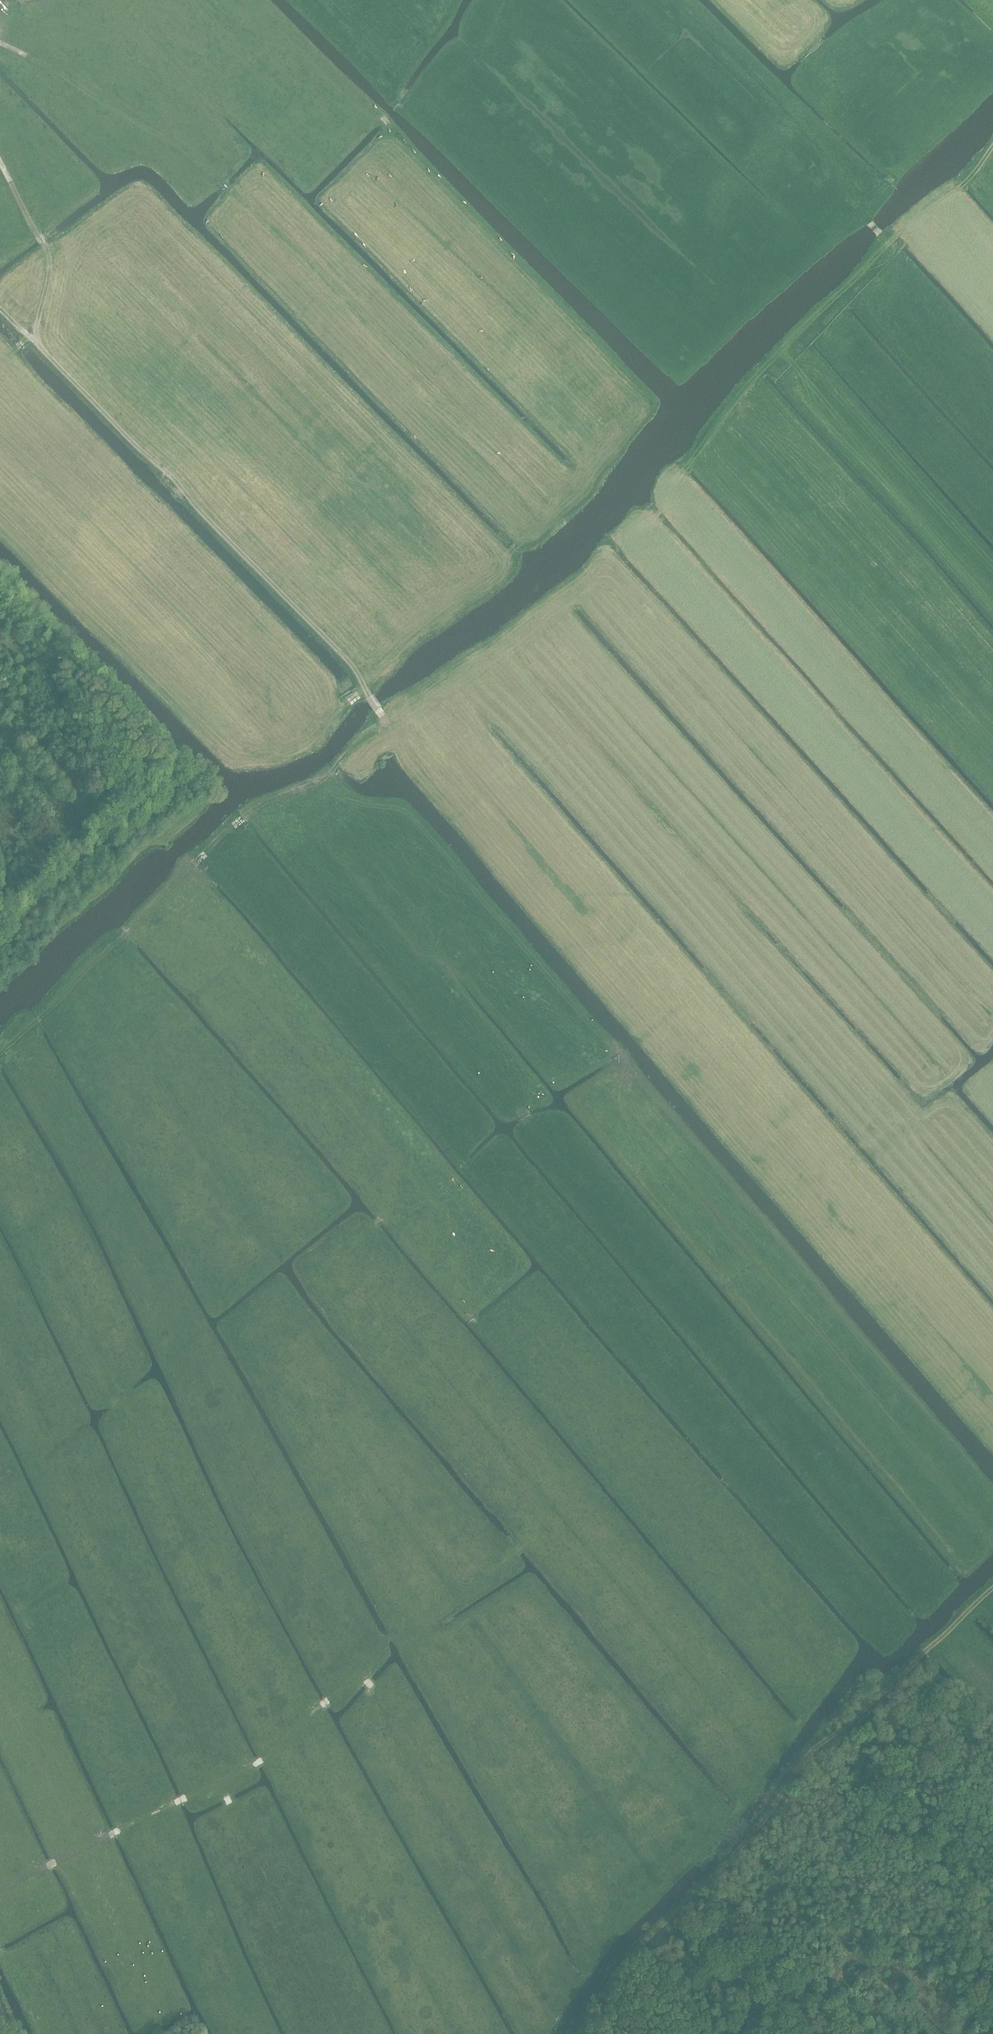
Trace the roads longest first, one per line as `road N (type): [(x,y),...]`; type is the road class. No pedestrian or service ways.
road 1 (track): [(0,1057),(240,821),(332,771),(385,728),(383,714),(422,698),(564,593),(666,498),(759,379),(889,244),(975,180),(992,153)]
road 2 (track): [(0,575),(214,790),(0,982)]
road 3 (track): [(0,310),(353,667),(383,714)]
road 4 (track): [(940,1640),(817,1749),(726,1863),(620,1969),(575,2033)]
road 5 (track): [(0,1888),(269,1755),(384,1639)]
road 6 (track): [(889,244),(807,133),(677,0)]
road 7 (track): [(35,340),(48,251),(0,161)]

